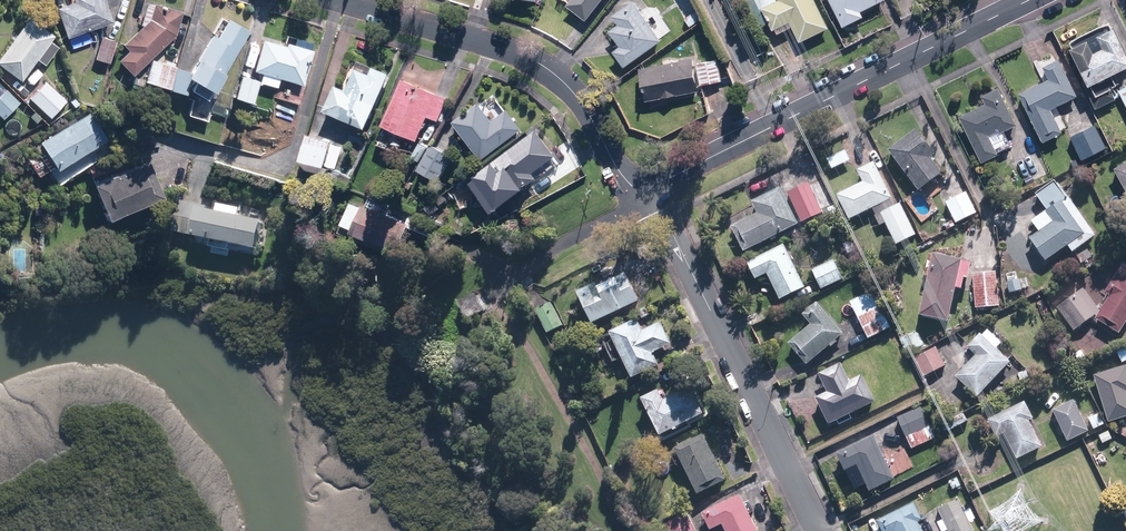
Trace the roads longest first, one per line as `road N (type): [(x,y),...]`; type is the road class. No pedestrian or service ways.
road 1 (residential): [(656,198),(709,158),(1029,0)]
road 2 (residential): [(656,198),(625,180),(583,105),(539,62),(341,0)]
road 3 (residential): [(656,198),(819,530)]
road 4 (residential): [(504,276),(656,198)]

